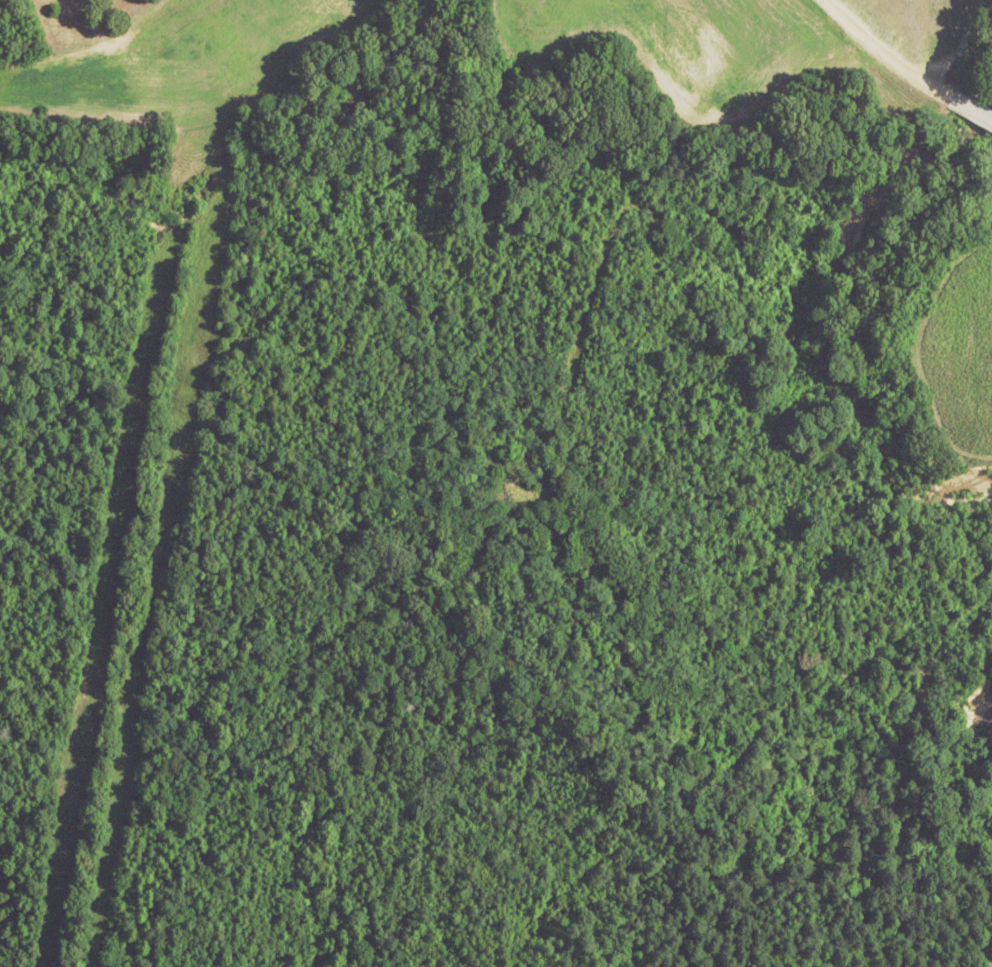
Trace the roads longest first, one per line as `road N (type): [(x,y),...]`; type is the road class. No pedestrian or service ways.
road 1 (residential): [(991,155),(917,96),(826,0)]

